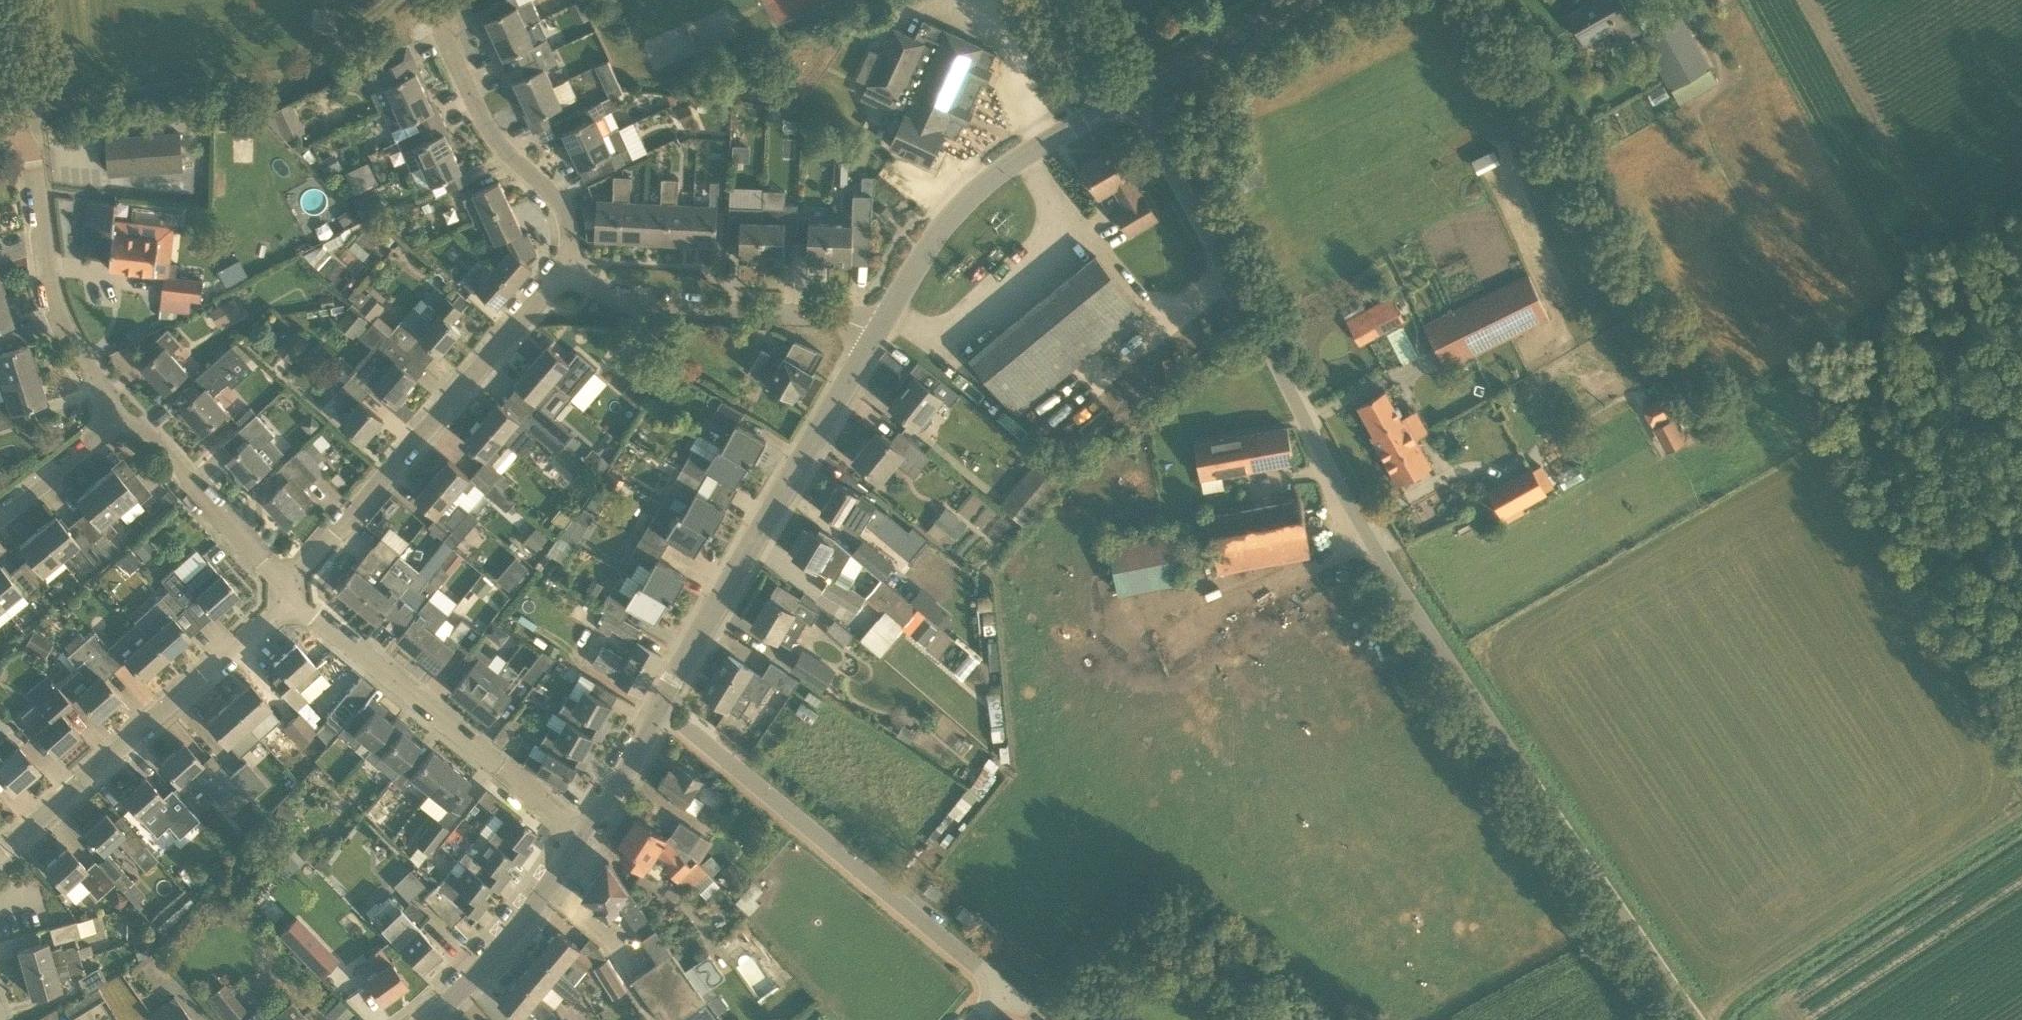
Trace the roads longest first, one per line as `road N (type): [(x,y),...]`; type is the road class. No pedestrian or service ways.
road 1 (unclassified): [(1702,1019),(1398,584),(1131,98)]
road 2 (residential): [(1004,990),(661,706)]
road 3 (residential): [(573,265),(285,582)]
road 4 (secondary): [(661,706),(873,334)]
road 5 (residential): [(289,600),(0,850)]
road 6 (residential): [(583,834),(289,600)]
road 7 (secondary): [(873,334),(936,227),(1008,163),(1113,106)]
road 8 (residential): [(127,420),(78,350),(52,294),(33,157),(17,122)]
road 9 (residential): [(873,334),(815,313),(667,306),(609,293),(573,265)]
road 10 (residential): [(573,265),(569,225),(487,128),(428,0)]
road 11 (secondary): [(400,1019),(471,968),(543,897),(583,834)]
road 12 (residential): [(285,582),(127,420)]
road 13 (secondary): [(1131,98),(1304,0)]
road 14 (residential): [(0,522),(127,420)]
road 15 (secondary): [(583,834),(661,706)]
road 16 (unclassified): [(17,122),(27,93),(7,0)]

